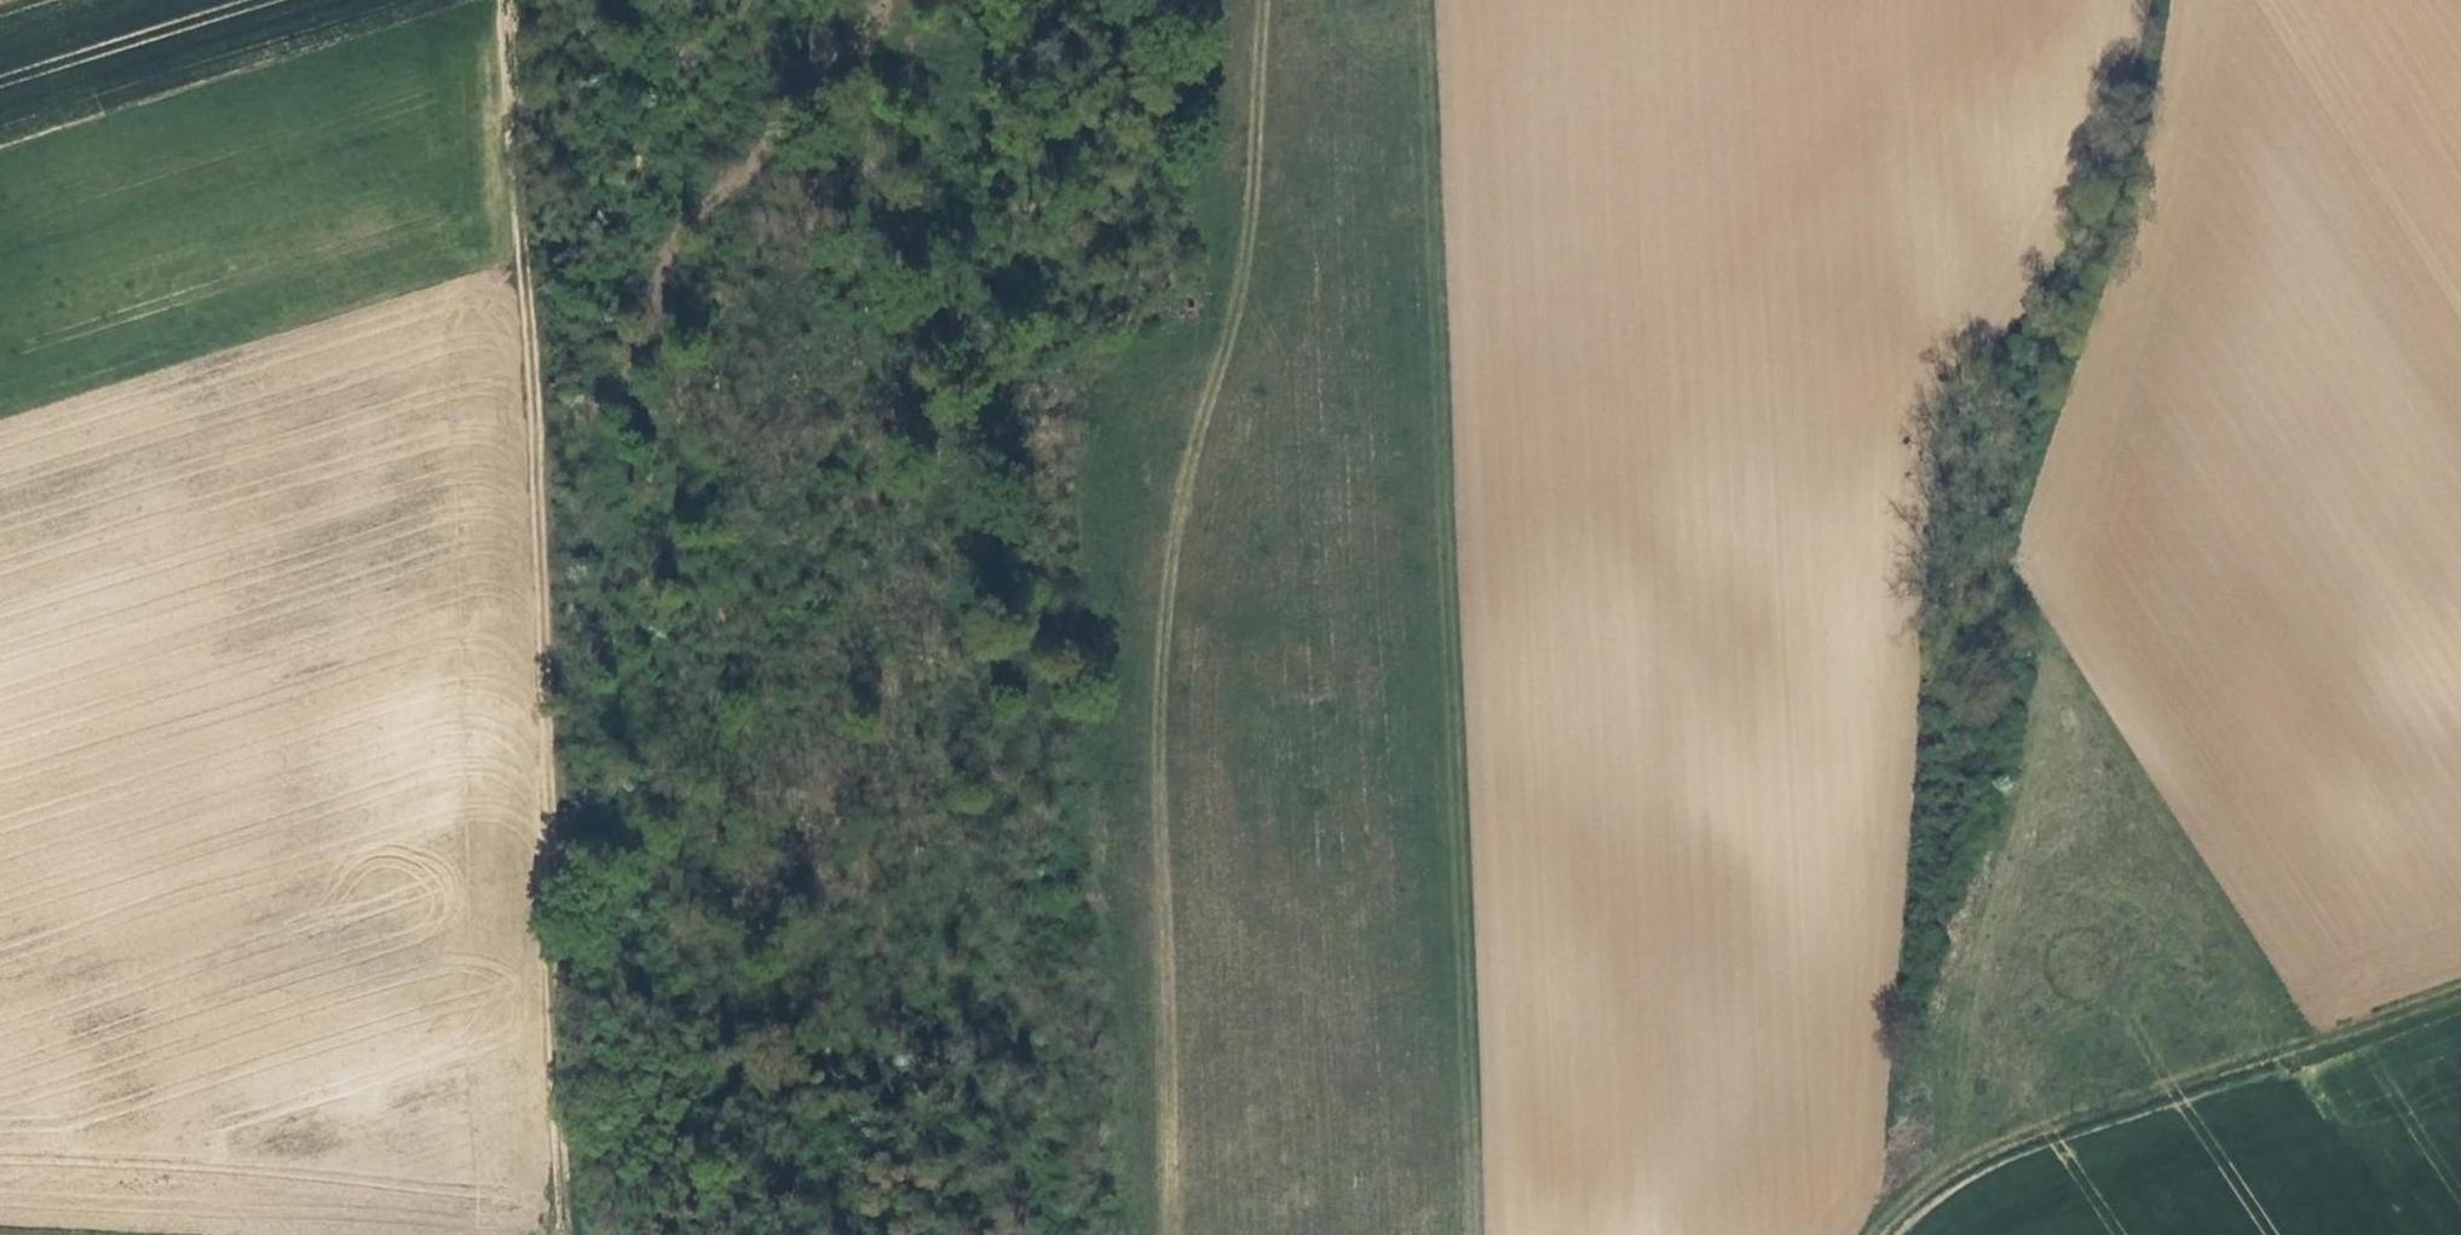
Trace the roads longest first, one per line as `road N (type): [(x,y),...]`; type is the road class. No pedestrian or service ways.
road 1 (track): [(589,1234),(506,0)]
road 2 (track): [(1876,1234),(1989,1153),(2460,983)]

